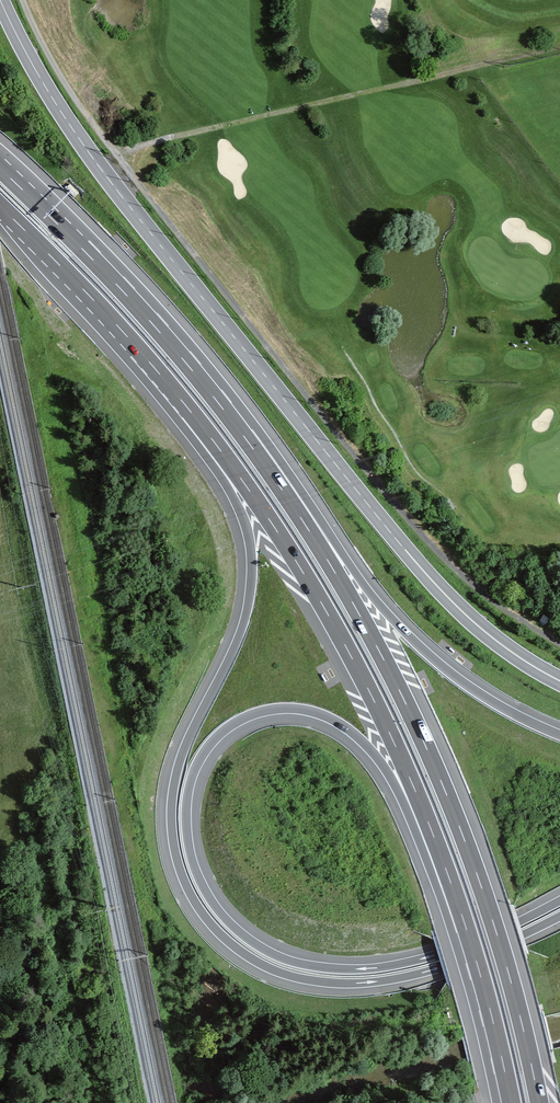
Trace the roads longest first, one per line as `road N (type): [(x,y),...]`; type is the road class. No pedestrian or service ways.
road 1 (motorway): [(559,901),(462,946),(393,965),(332,968),(271,953),(227,921),(193,863),(186,811),(203,754),(233,724),(262,711),(310,711),(342,725),(395,785),(430,869),(466,929)]
road 2 (motorway): [(190,411),(244,520),(252,561),(241,631),(183,752),(172,798),(177,859),(202,912),(265,966),(356,983),(465,959),(559,916)]
road 3 (tertiary): [(559,681),(469,618),(390,532),(90,154),(0,0)]
road 4 (motorway): [(539,1102),(492,919),(427,749),(352,602),(243,435)]
road 5 (motorway): [(190,411),(278,532),(352,659),(416,792),(466,929)]
road 6 (motorway): [(559,735),(482,695),(418,645),(357,576),(288,471),(243,435)]
road 7 (motorway): [(243,435),(149,320),(0,168)]
road 8 (motorway): [(0,206),(190,411)]
road 9 (motorway): [(466,929),(512,1102)]

